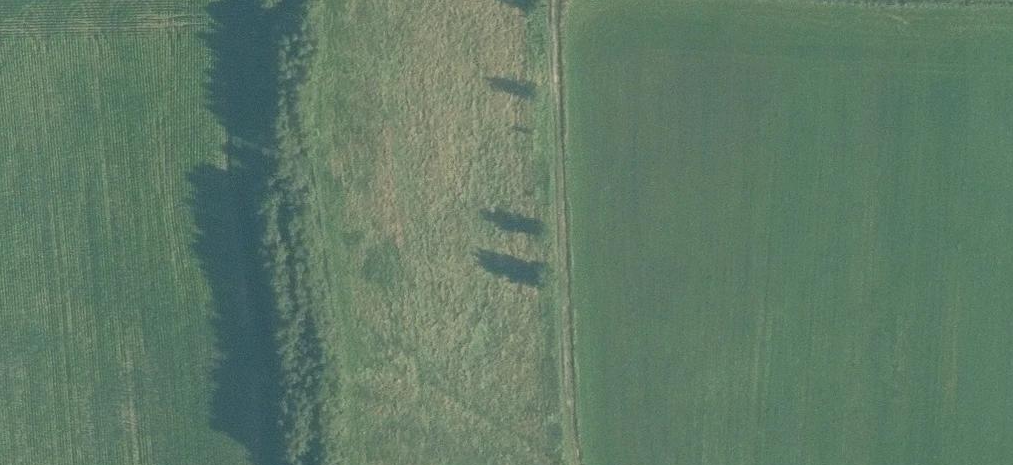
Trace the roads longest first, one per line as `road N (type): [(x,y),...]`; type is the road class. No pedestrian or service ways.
road 1 (track): [(581,464),(557,0)]

